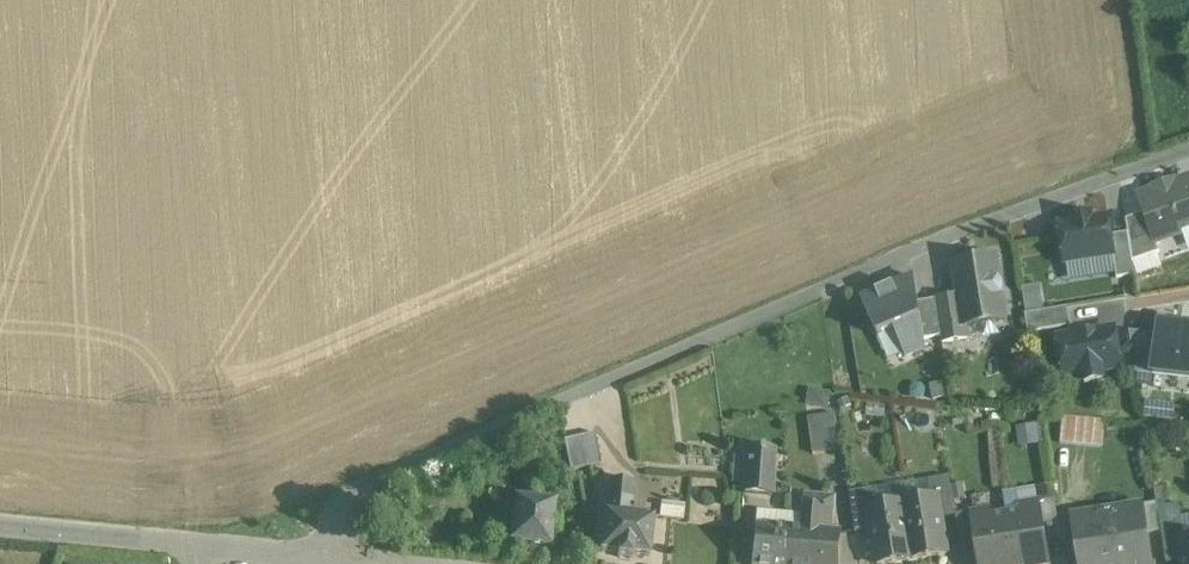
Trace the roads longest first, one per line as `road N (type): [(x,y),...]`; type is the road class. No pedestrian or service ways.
road 1 (residential): [(1188,153),(906,255),(448,447),(346,499)]
road 2 (residential): [(190,544),(410,563)]
road 3 (residential): [(0,525),(190,544)]

